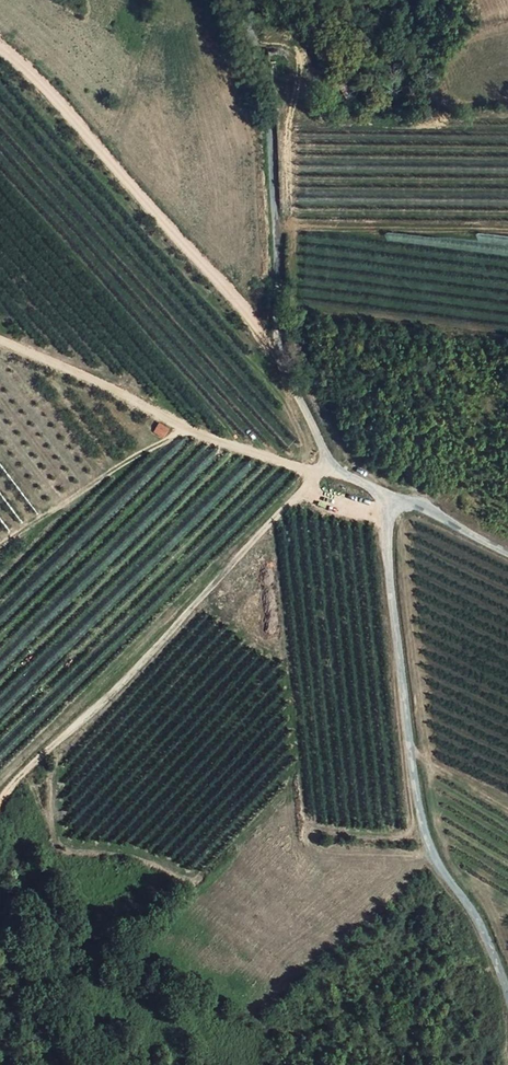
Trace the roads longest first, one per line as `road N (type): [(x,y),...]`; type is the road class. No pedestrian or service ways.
road 1 (track): [(0,797),(99,708),(330,467),(309,471),(182,429),(0,342)]
road 2 (unclassified): [(244,0),(270,129),(279,355),(330,467),(388,494)]
road 3 (unclassified): [(388,494),(390,582),(419,819),(437,864),(485,934),(507,996)]
road 4 (track): [(507,231),(293,228),(288,134),(299,55),(253,43)]
road 5 (track): [(0,48),(64,104),(279,355)]
road 6 (track): [(182,429),(0,544)]
road 7 (unclassified): [(388,494),(507,551)]

